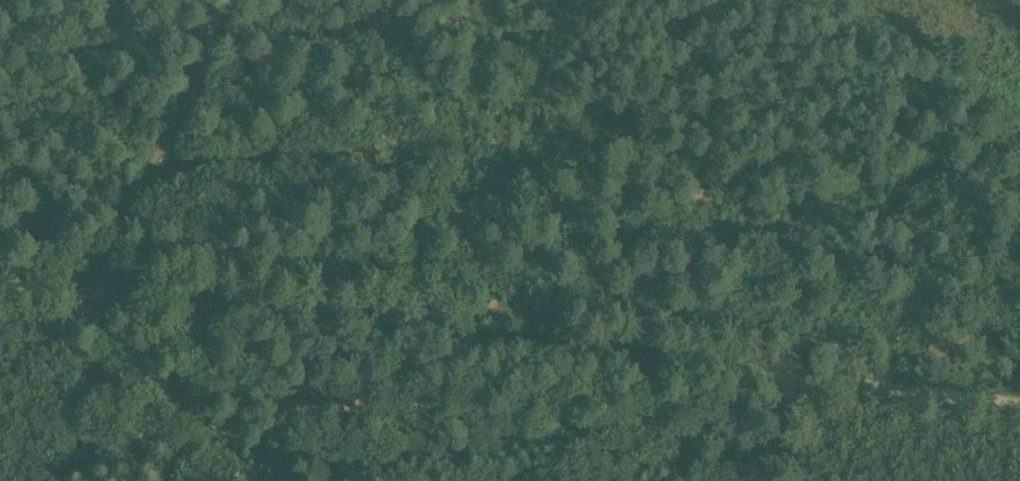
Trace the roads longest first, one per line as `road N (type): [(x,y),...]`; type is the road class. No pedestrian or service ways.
road 1 (track): [(0,285),(654,372),(1019,411)]
road 2 (track): [(94,297),(235,0)]

